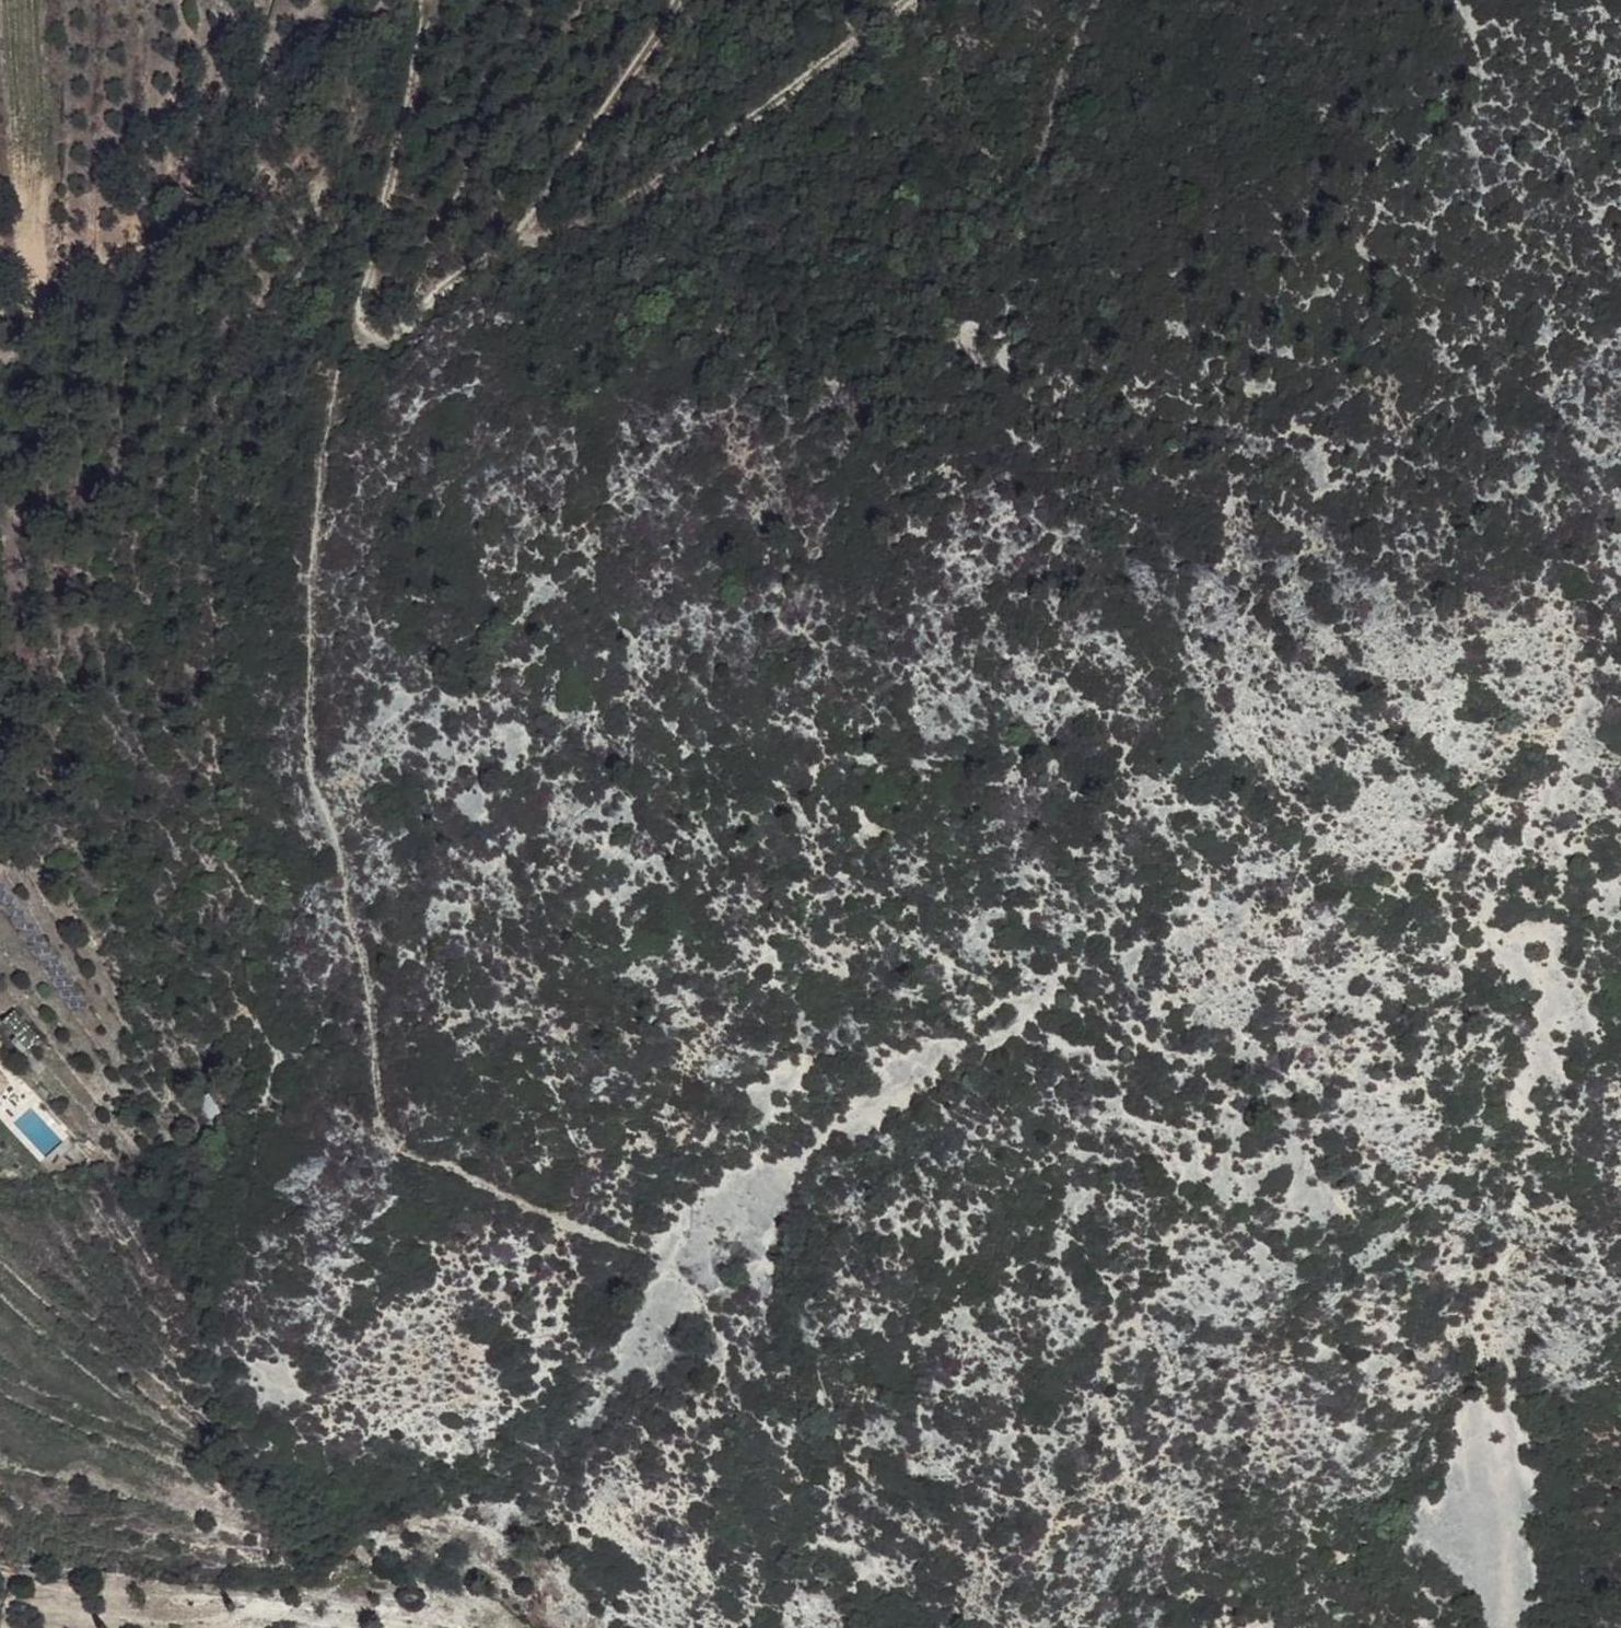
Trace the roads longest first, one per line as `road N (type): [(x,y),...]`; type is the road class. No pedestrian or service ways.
road 1 (track): [(909,0),(846,59),(674,178),(481,274),(446,315),(411,331),(373,301),(434,34),(428,0)]

